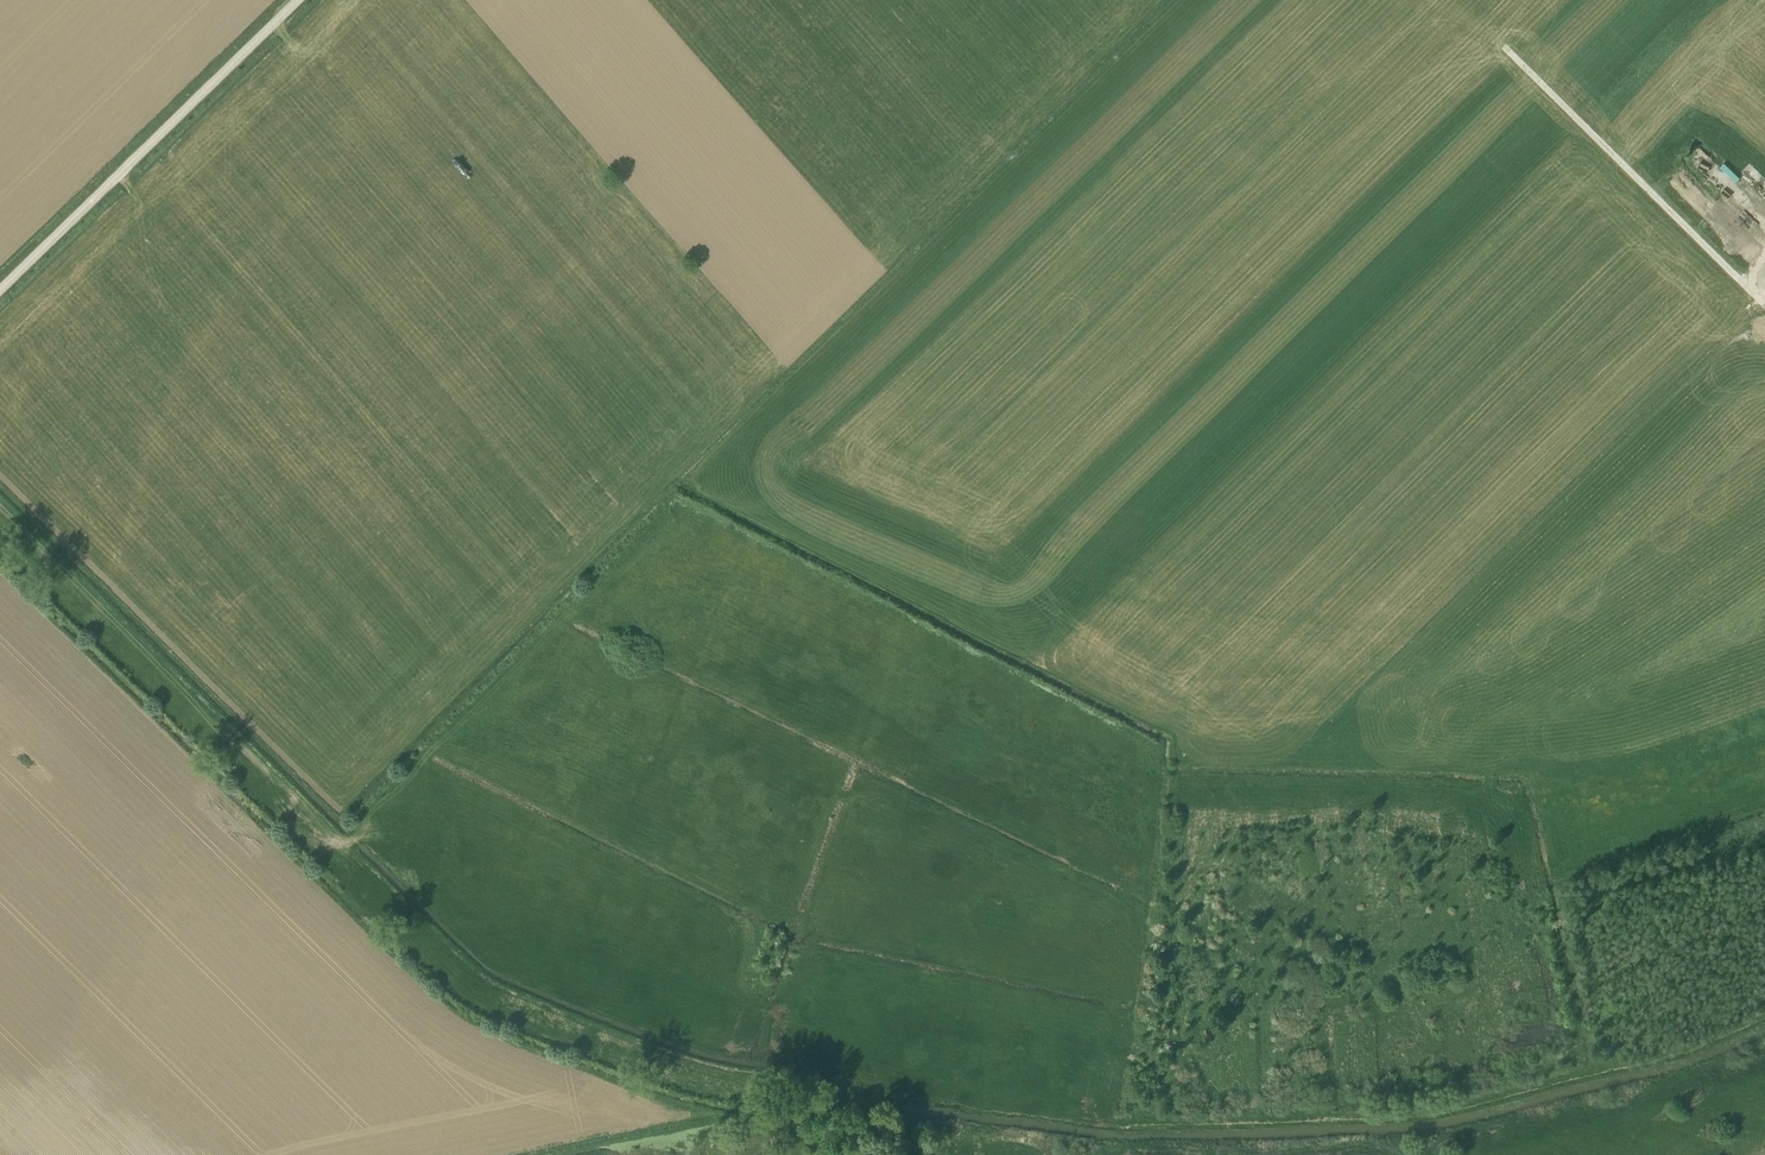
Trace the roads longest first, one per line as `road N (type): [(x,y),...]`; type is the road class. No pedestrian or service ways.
road 1 (unclassified): [(0,297),(303,0)]

